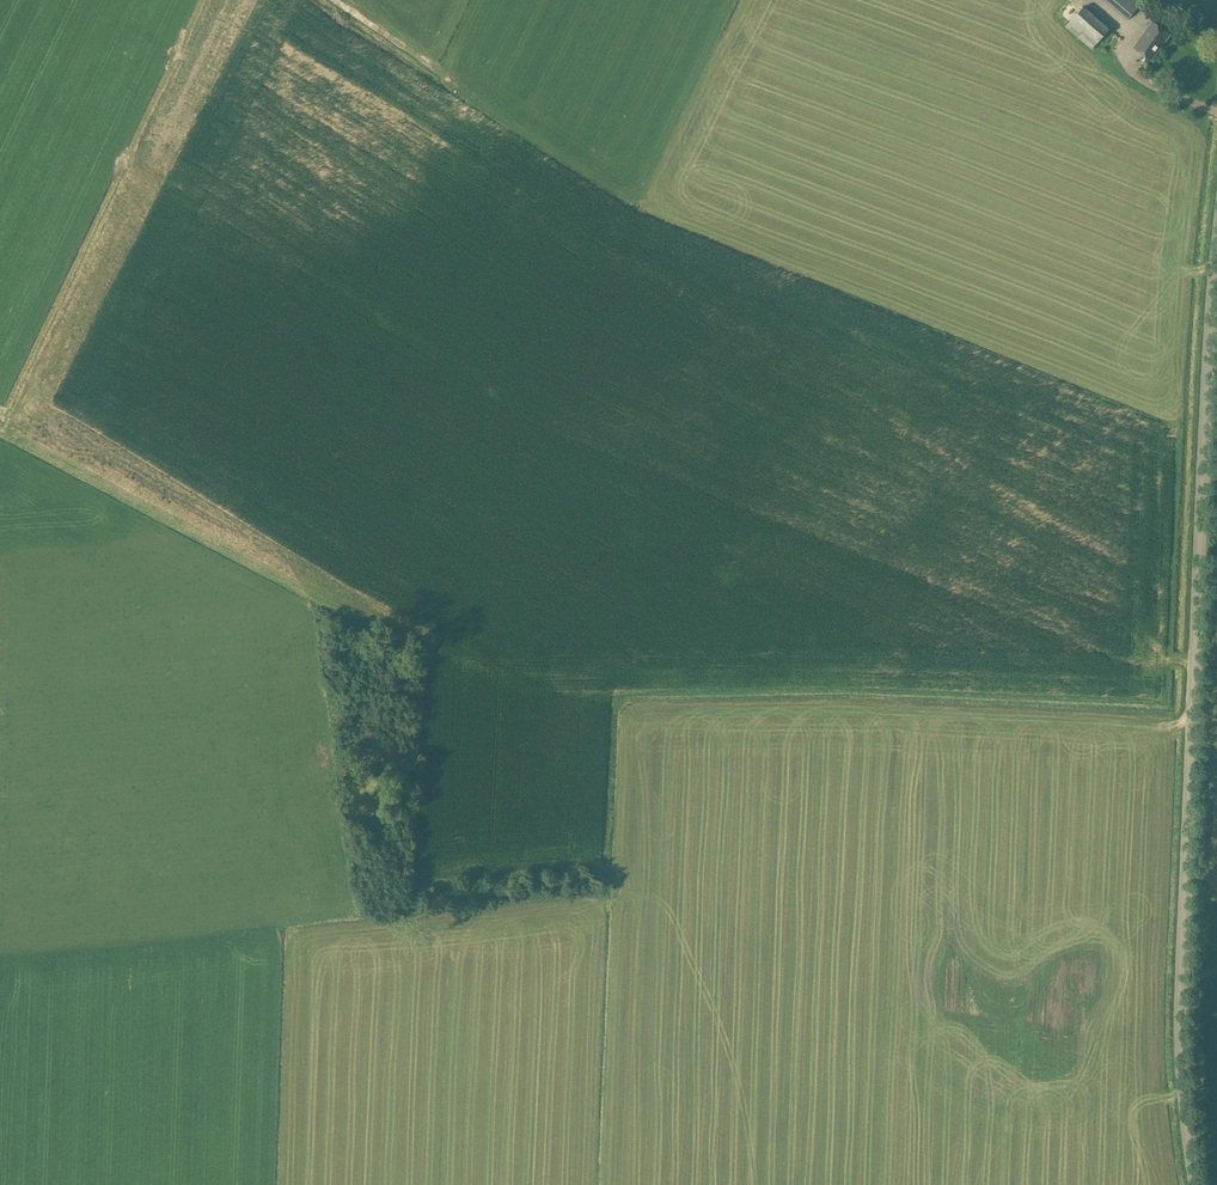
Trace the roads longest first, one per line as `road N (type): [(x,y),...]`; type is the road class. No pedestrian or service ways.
road 1 (tertiary): [(1194,1184),(1178,1076),(1216,213)]

